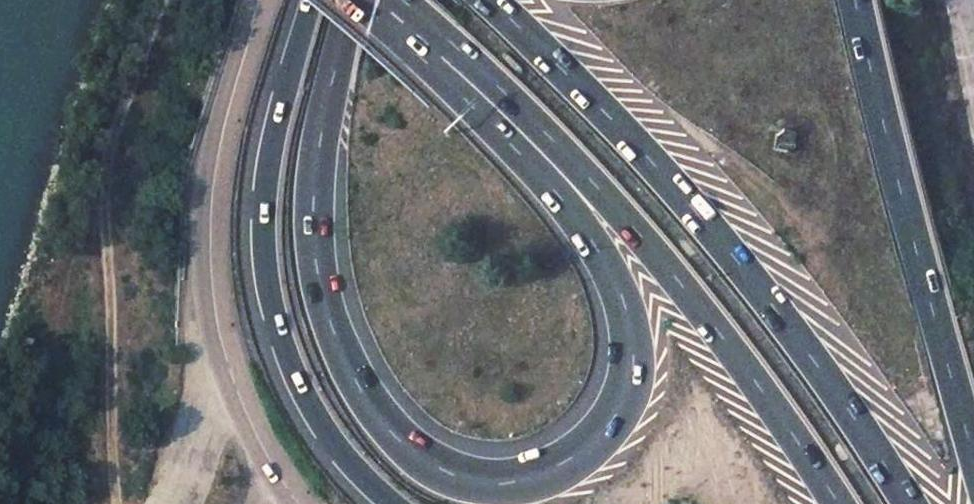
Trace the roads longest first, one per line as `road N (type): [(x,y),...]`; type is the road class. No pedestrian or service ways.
road 1 (trunk): [(382,1),(426,61),(562,203),(620,296),(633,351),(625,395),(594,441),(542,474),(477,480),(430,465),(381,418),(339,342),(317,259),(315,204),(323,132),(355,0)]
road 2 (motorway): [(382,1),(444,35),(603,193),(695,301),(838,503)]
road 3 (motorway): [(911,503),(734,254),(632,137),(494,0)]
road 4 (motorway): [(311,0),(263,199),(269,300),(315,417),(390,503)]
road 5 (unclassified): [(260,0),(227,123),(214,210),(216,284),(232,368),(302,503)]
road 6 (track): [(114,503),(103,156),(153,0)]
road 7 (motorway): [(973,455),(856,0)]
road 8 (track): [(155,503),(232,368)]

